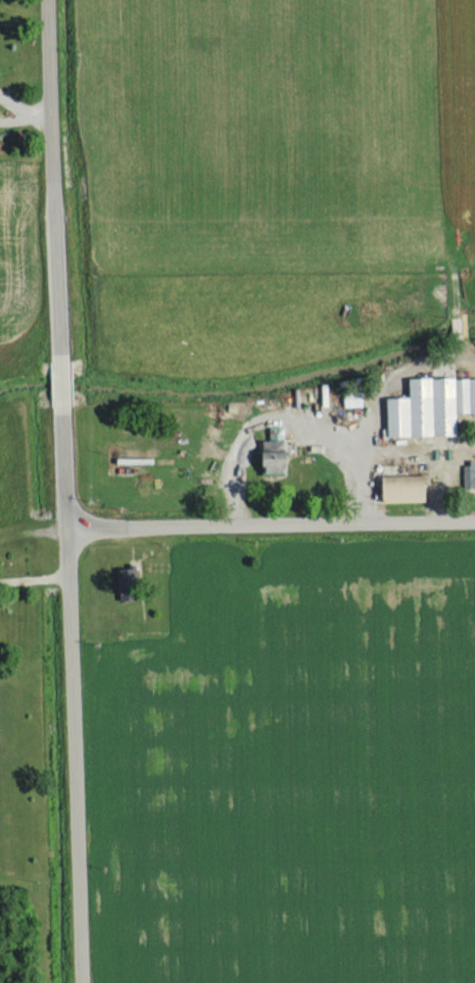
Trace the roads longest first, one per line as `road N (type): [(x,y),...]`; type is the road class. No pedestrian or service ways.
road 1 (residential): [(85,982),(58,414)]
road 2 (residential): [(474,518),(62,528)]
road 3 (residential): [(56,355),(49,0)]

